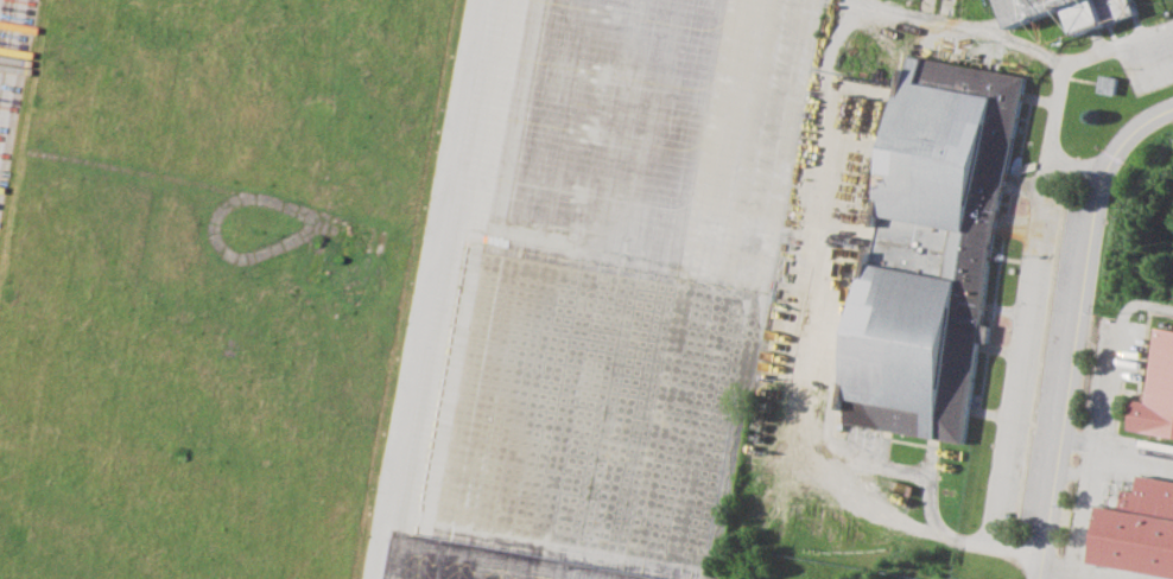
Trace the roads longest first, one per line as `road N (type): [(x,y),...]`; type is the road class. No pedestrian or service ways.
road 1 (residential): [(1172,111),(1130,142),(1103,196),(1036,578)]

